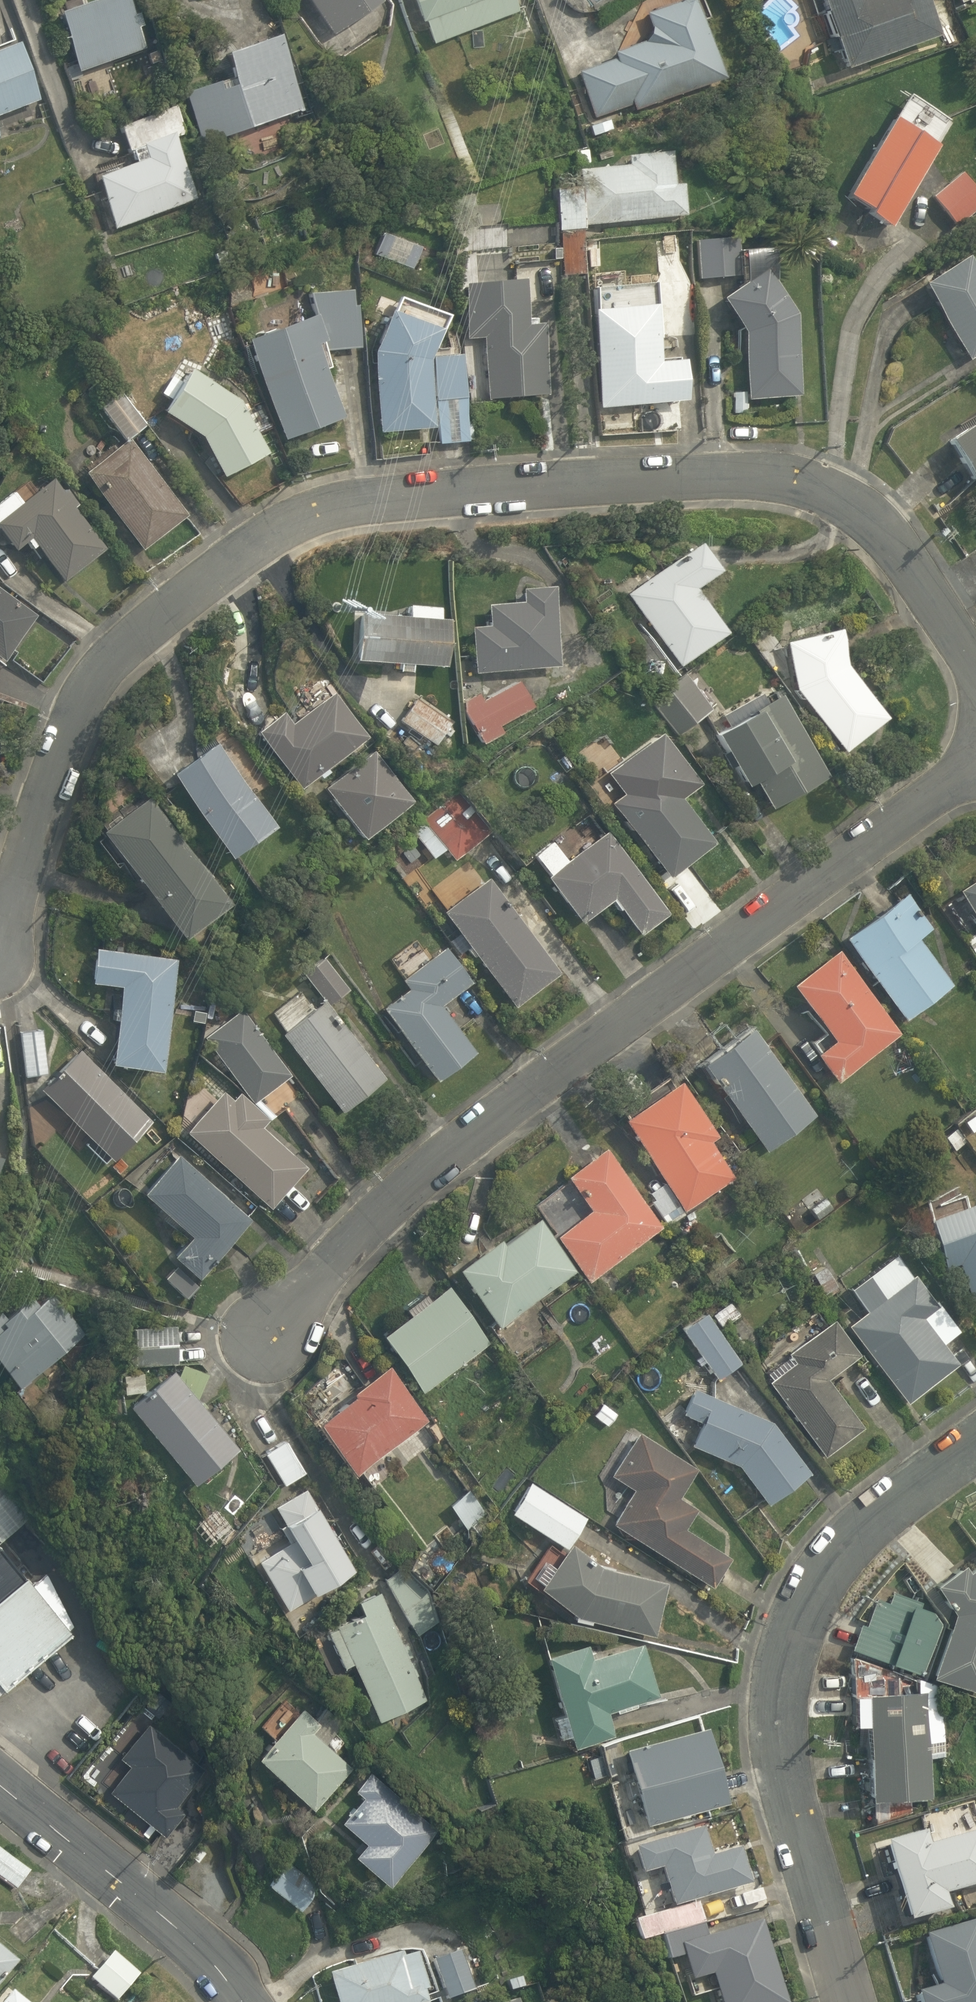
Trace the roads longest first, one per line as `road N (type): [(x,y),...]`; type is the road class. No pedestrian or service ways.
road 1 (residential): [(975,676),(873,514),(825,485),(742,477),(455,487),(304,514),(149,620),(77,701),(0,925)]
road 2 (residential): [(975,766),(428,1165),(267,1330)]
road 3 (residential): [(975,1446),(851,1542),(805,1599),(784,1662),(789,1762),(855,2001)]
road 4 (tertiary): [(0,1781),(165,1915),(245,2001)]

